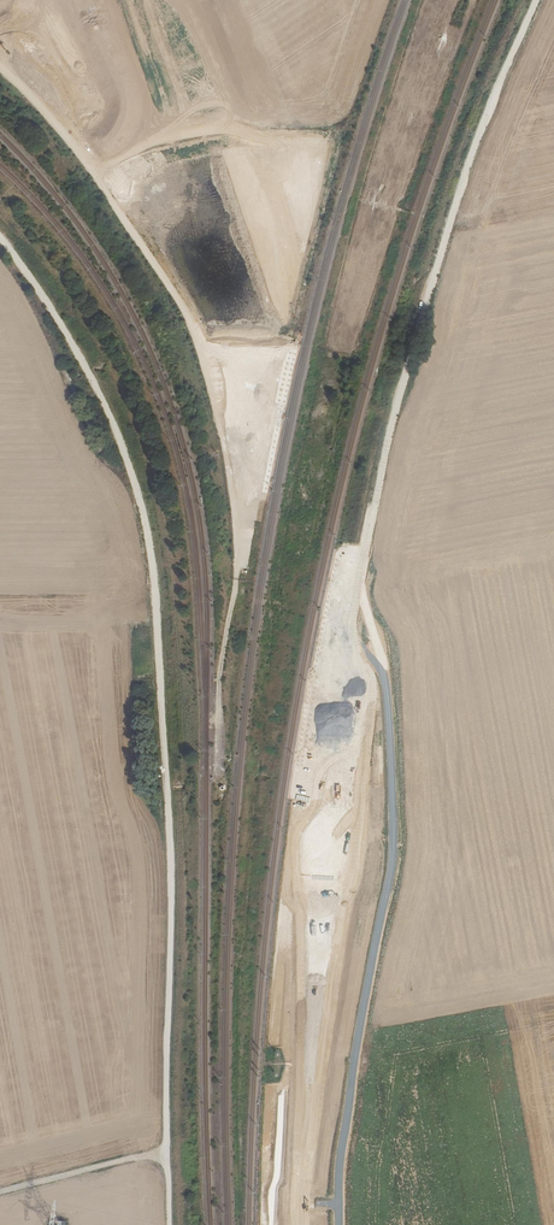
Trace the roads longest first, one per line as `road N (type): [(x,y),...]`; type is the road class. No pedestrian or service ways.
road 1 (track): [(295,1224),(310,863),(358,587),(424,310),(469,164),(537,0)]
road 2 (track): [(0,237),(91,377),(127,459),(150,544),(172,901),(167,1157)]
road 3 (track): [(219,768),(236,546),(230,480),(200,357),(135,232),(70,141),(0,67)]
road 4 (track): [(339,1224),(355,1048),(393,847),(384,668),(358,587)]
road 5 (track): [(309,499),(345,319),(444,0)]
road 6 (track): [(167,1157),(0,1195)]

